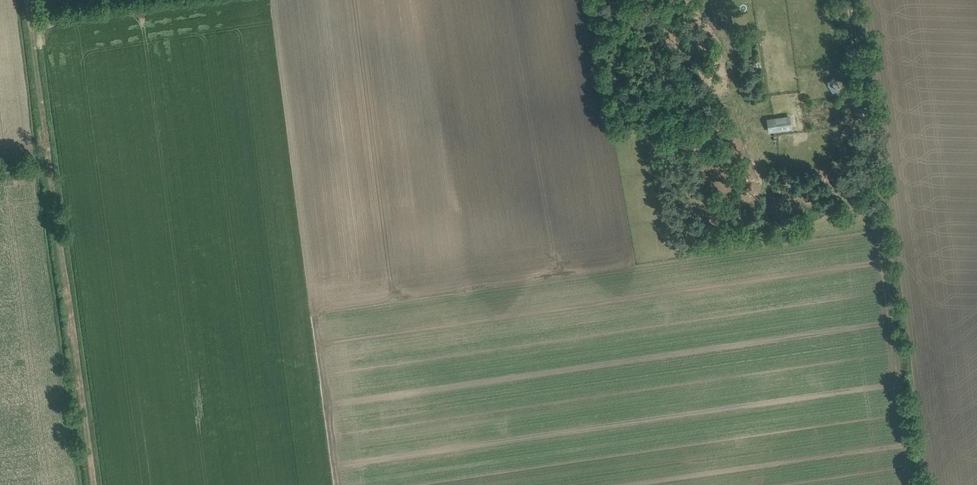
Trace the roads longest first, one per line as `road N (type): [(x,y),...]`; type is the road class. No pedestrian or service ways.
road 1 (track): [(916,484),(845,0)]
road 2 (track): [(26,0),(94,484)]

